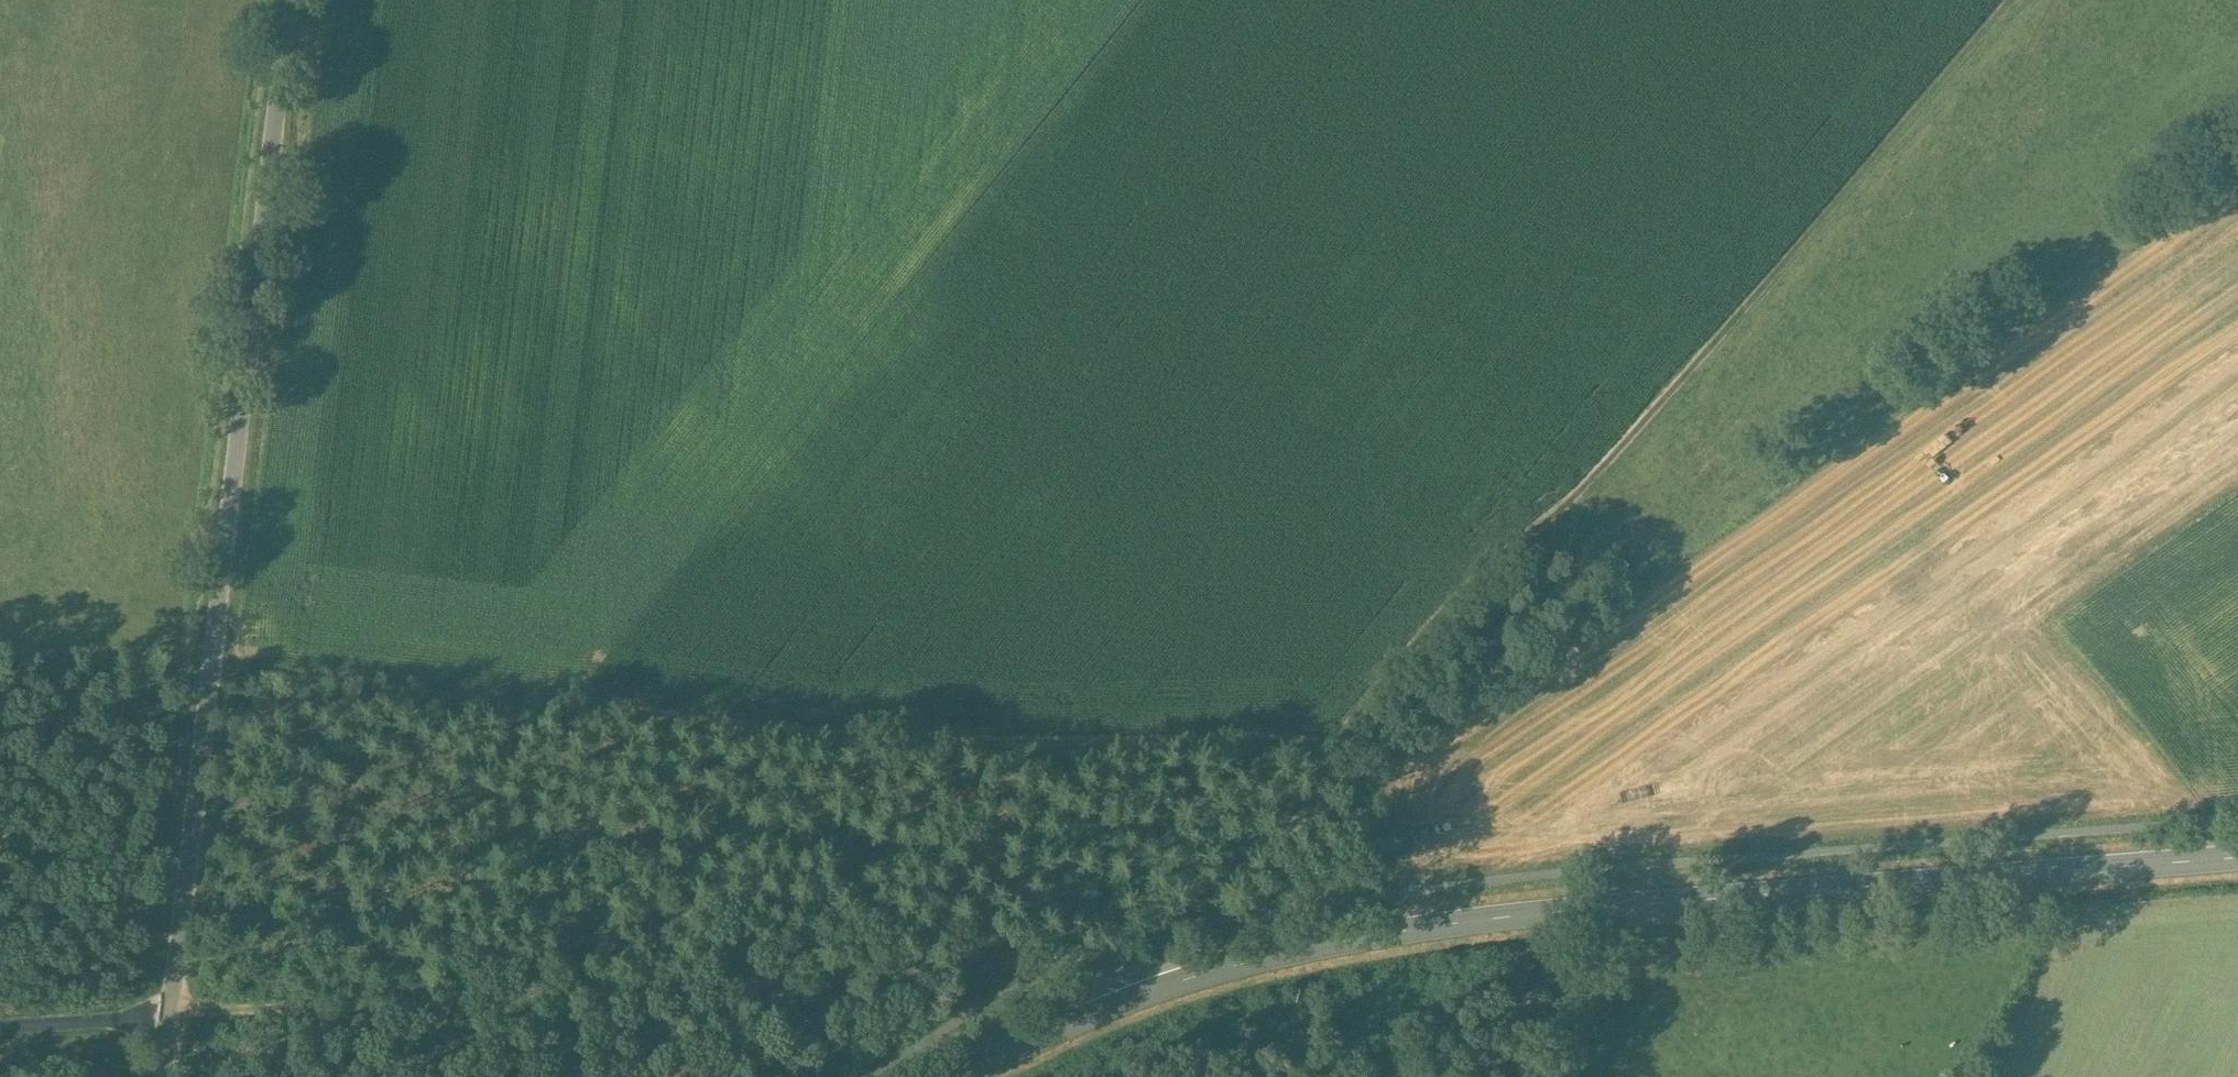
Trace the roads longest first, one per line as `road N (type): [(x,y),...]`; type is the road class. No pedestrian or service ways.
road 1 (tertiary): [(998,1076),(1153,996),(1423,935),(2237,858)]
road 2 (unclassified): [(160,1076),(258,272),(302,0)]
road 3 (track): [(1153,996),(1116,952),(168,1008)]

